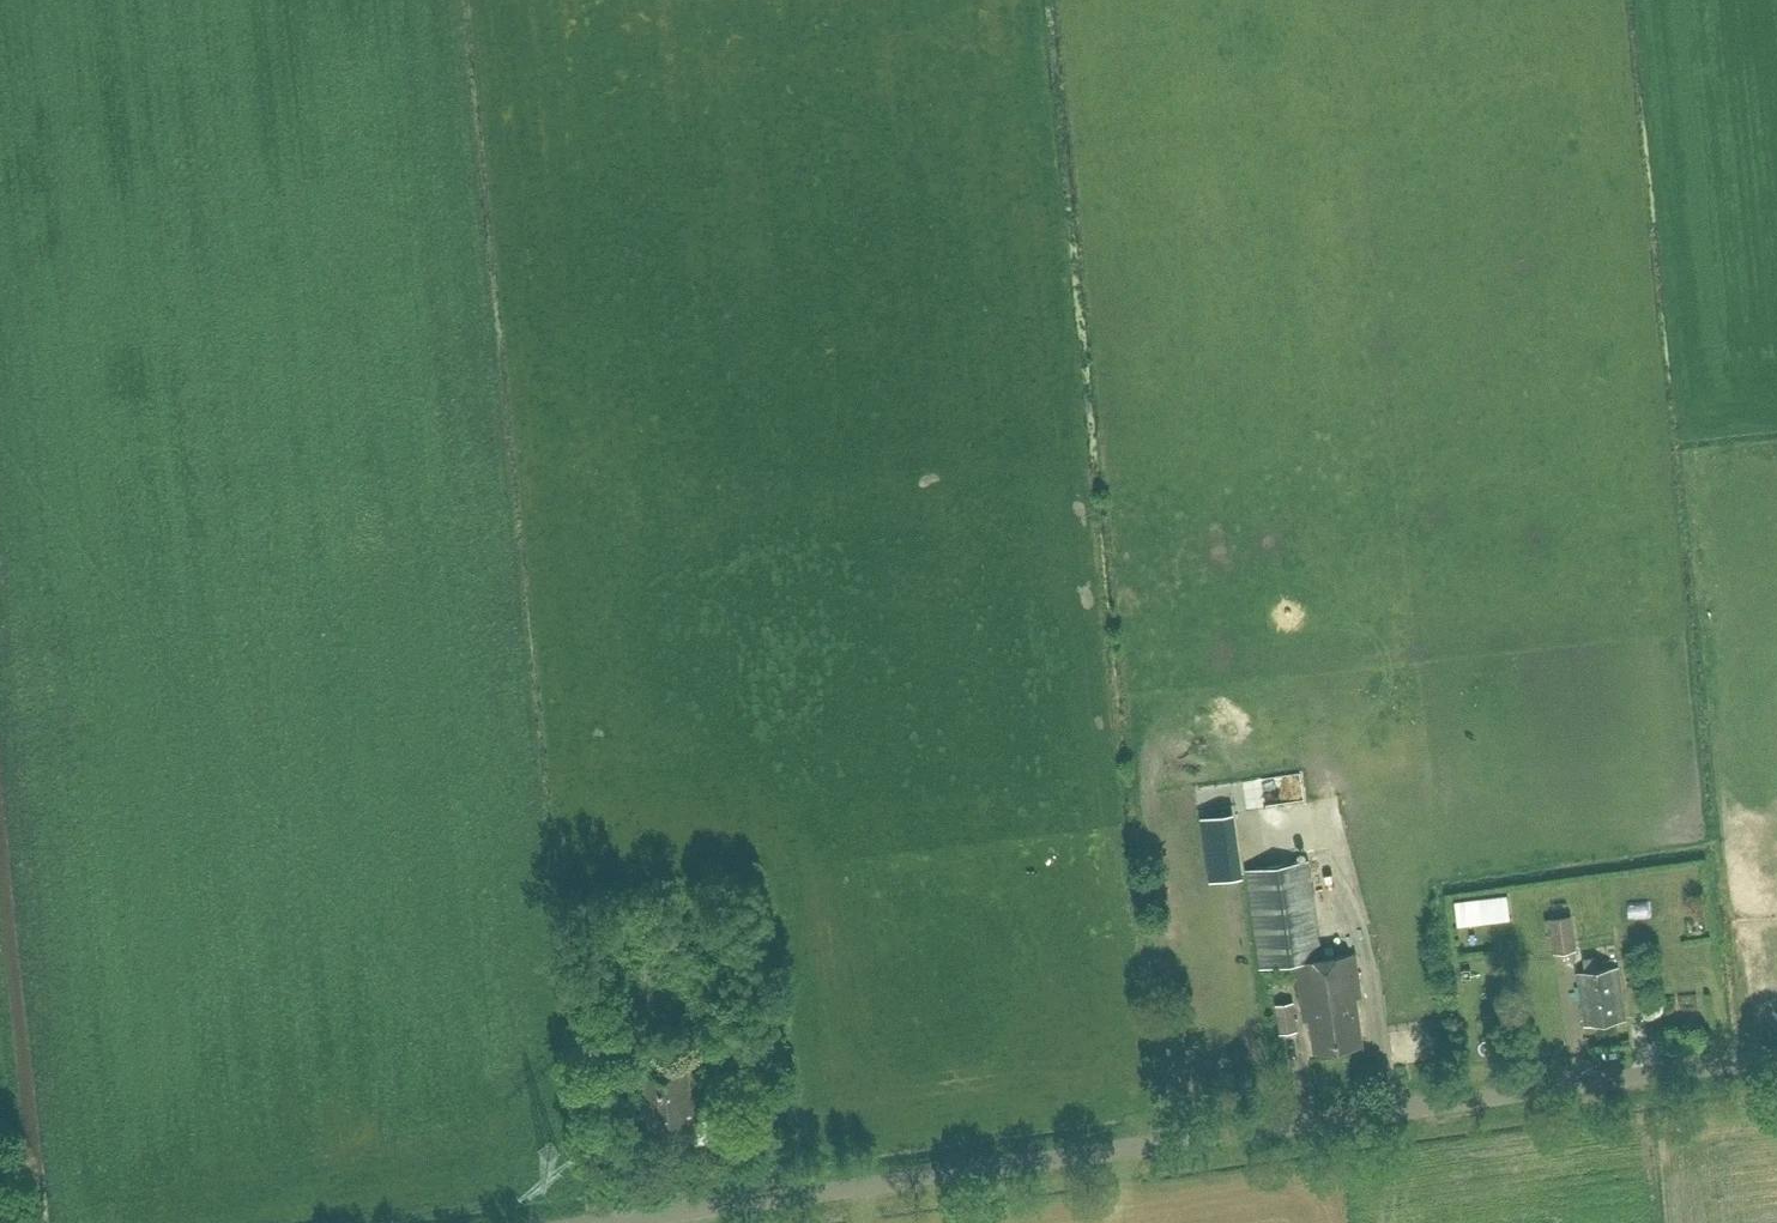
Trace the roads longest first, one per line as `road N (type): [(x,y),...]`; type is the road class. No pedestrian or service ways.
road 1 (unclassified): [(581,1222),(1776,1055)]

